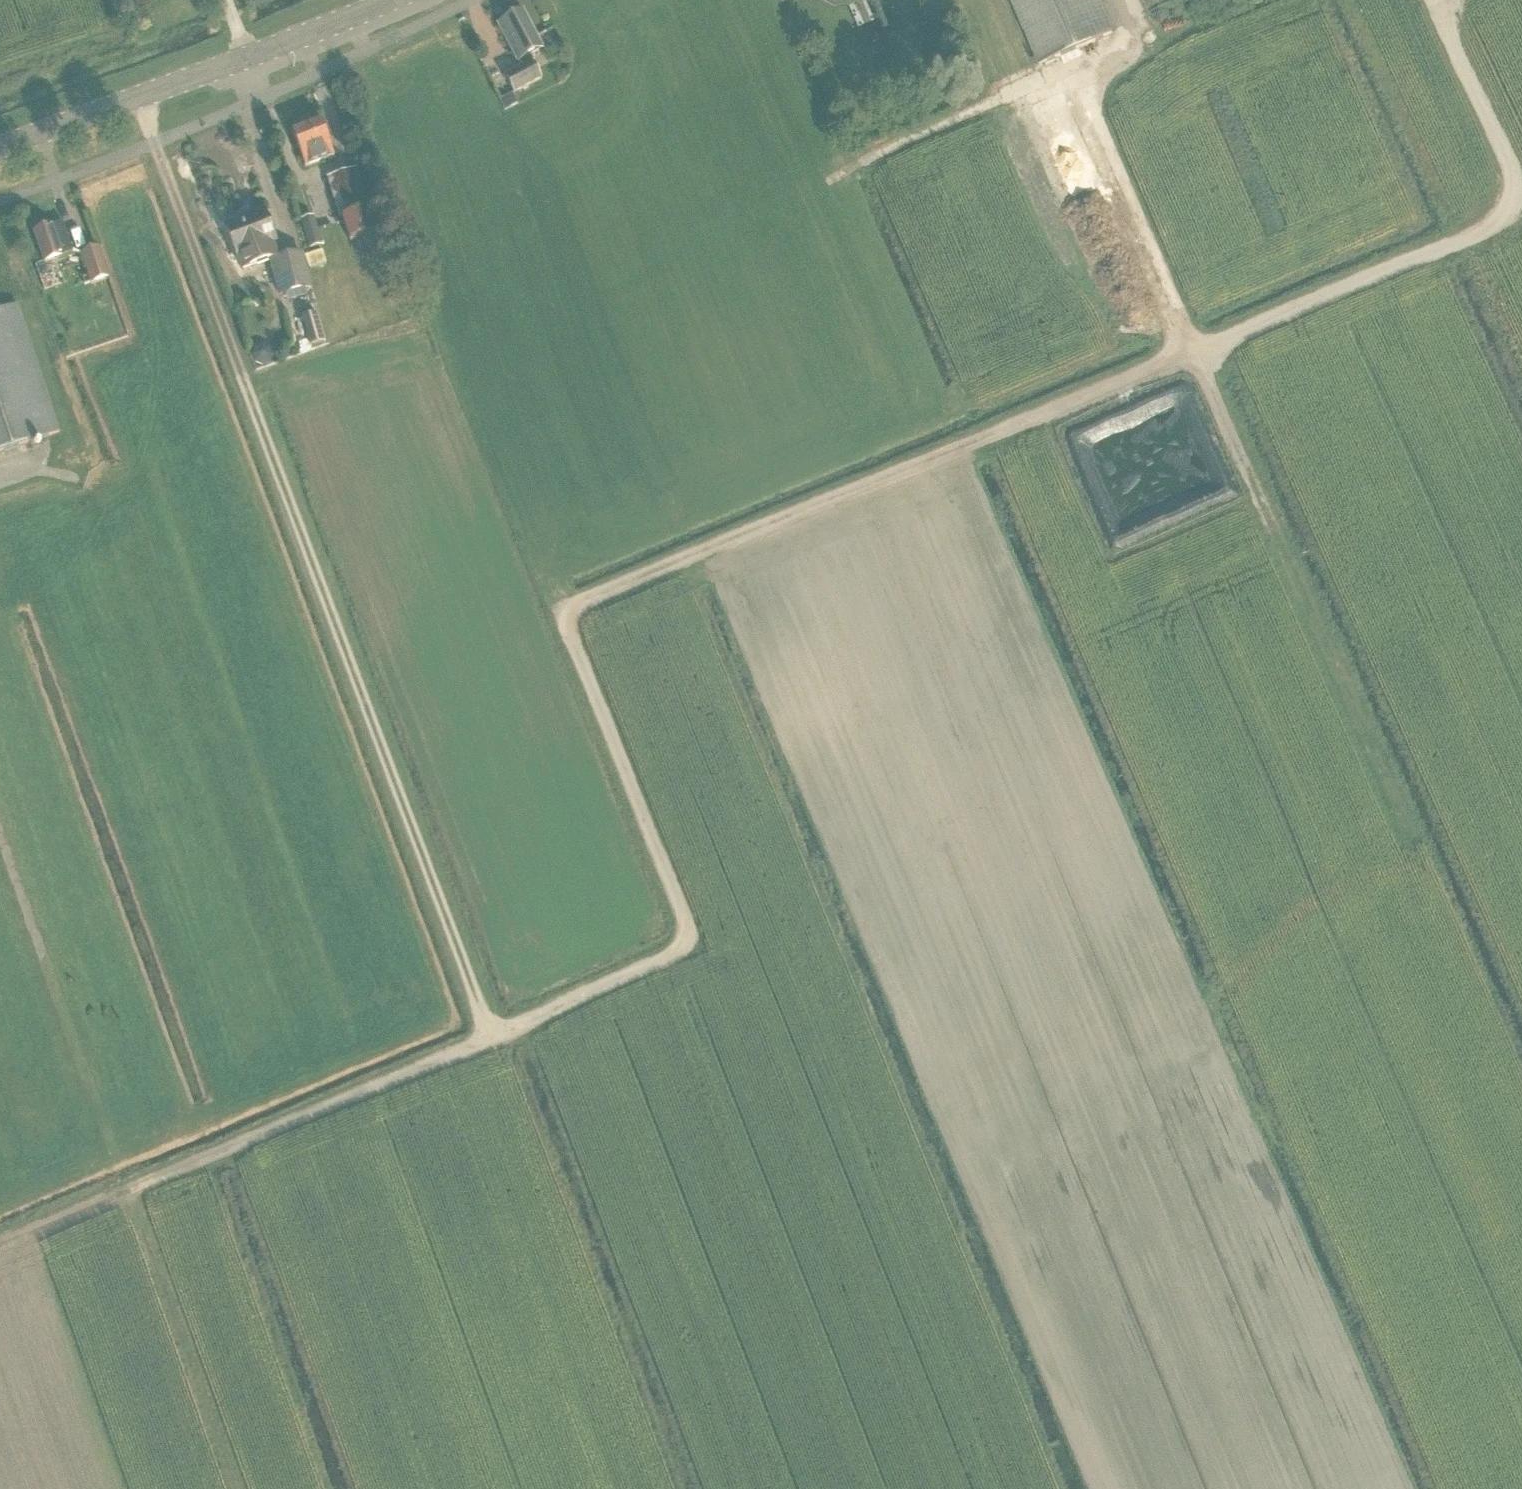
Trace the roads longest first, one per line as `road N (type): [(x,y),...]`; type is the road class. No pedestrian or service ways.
road 1 (tertiary): [(0,147),(384,0)]

